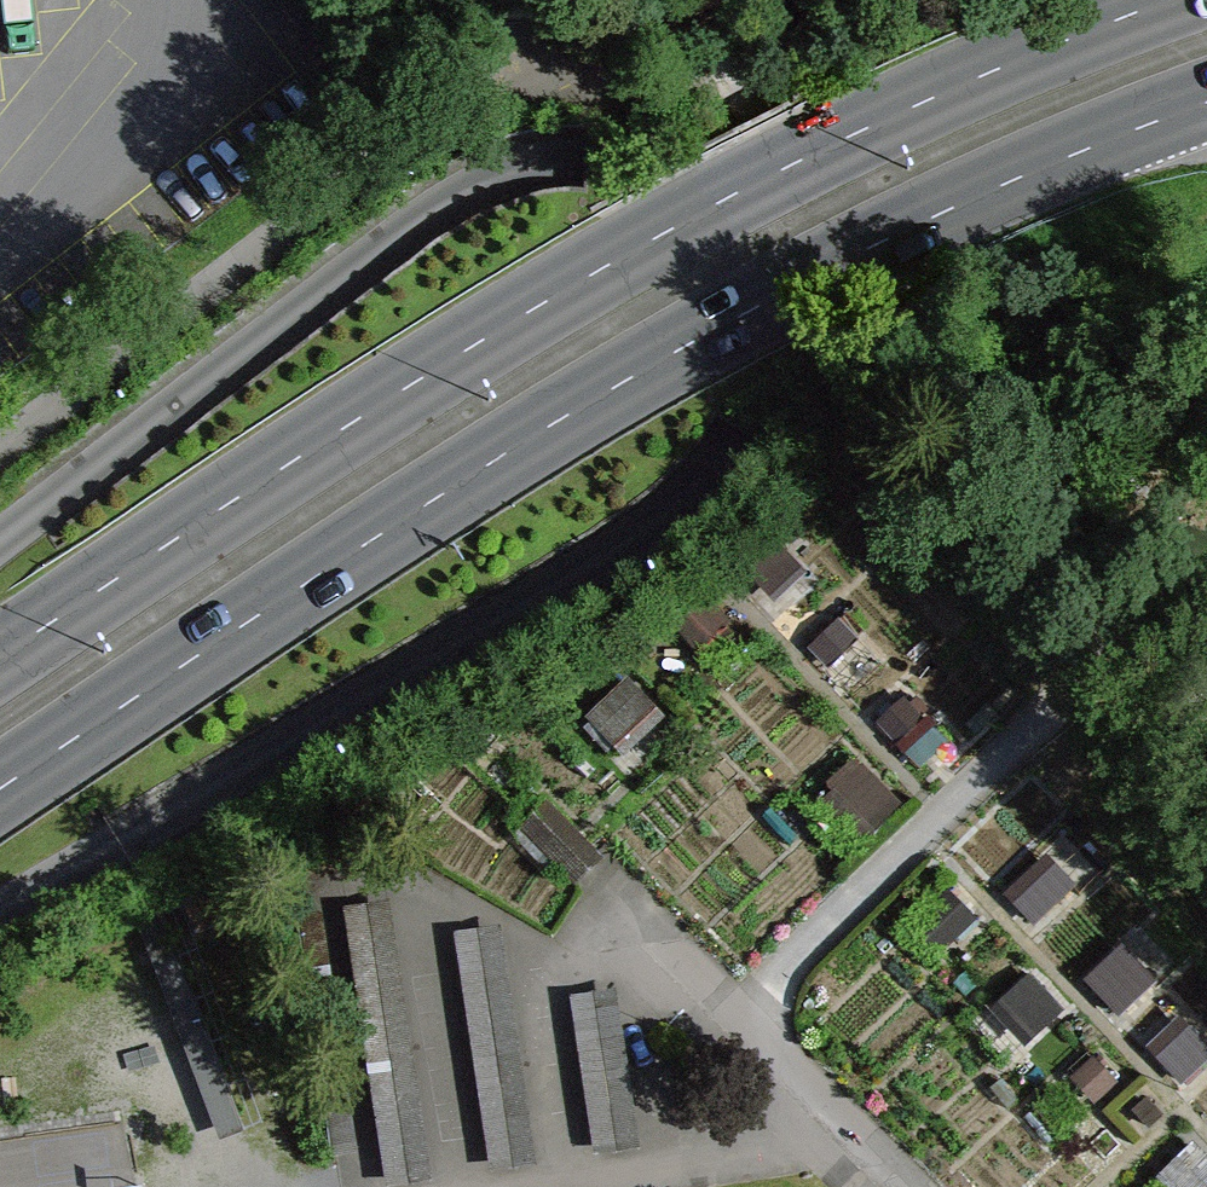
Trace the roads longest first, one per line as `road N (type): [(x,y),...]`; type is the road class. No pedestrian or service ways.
road 1 (unclassified): [(0,920),(472,649),(754,436),(794,339),(783,274),(747,220),(702,177),(637,151),(569,151),(513,167),(347,266),(0,532)]
road 2 (primary): [(0,789),(384,530),(749,311),(958,205),(1206,103)]
road 3 (primary): [(1177,0),(928,99),(652,242),(348,425),(0,660)]
road 4 (track): [(727,1026),(1099,663),(1099,607),(1082,551),(976,425)]
road 5 (track): [(976,425),(679,0)]
road 6 (residential): [(882,1186),(597,898)]

